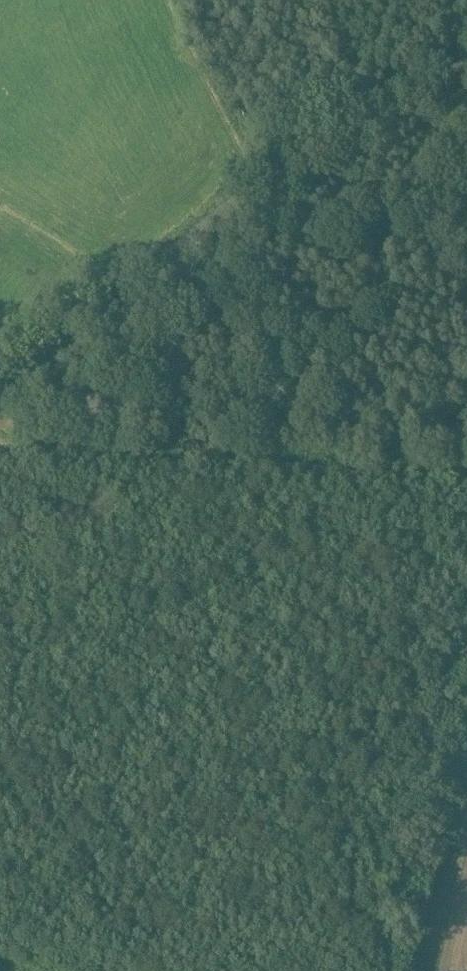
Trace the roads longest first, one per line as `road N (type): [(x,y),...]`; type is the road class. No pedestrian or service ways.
road 1 (residential): [(0,395),(276,175),(466,58)]

